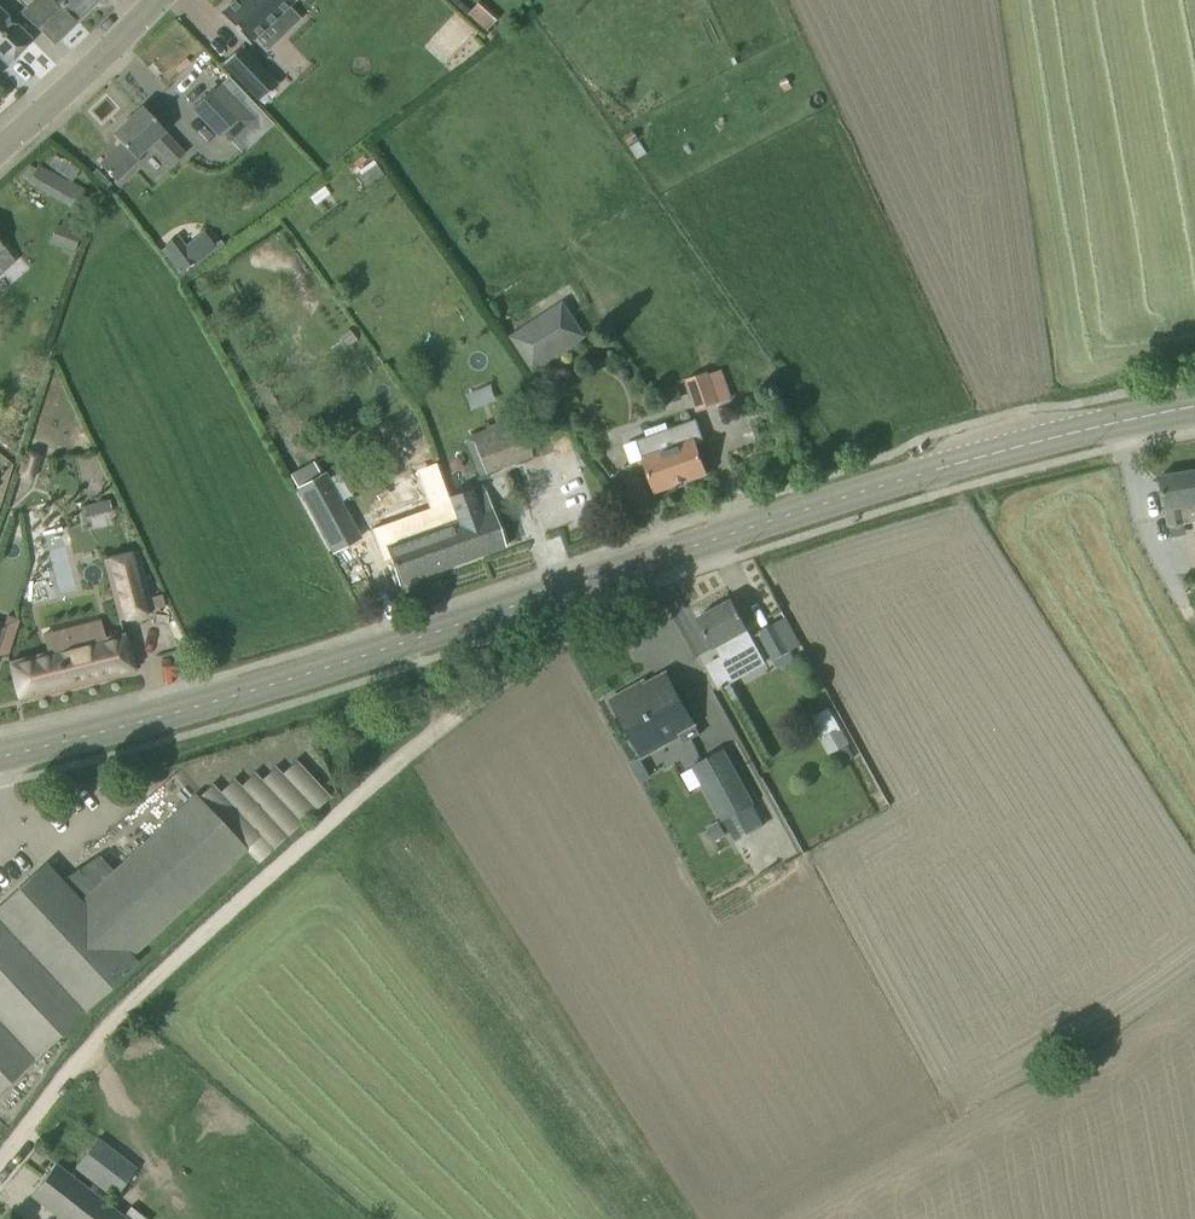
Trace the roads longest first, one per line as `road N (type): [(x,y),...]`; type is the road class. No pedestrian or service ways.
road 1 (track): [(606,599),(573,634),(381,781),(131,1006),(0,1163)]
road 2 (tertiary): [(0,756),(280,681),(604,575)]
road 3 (tertiary): [(604,575),(843,500),(1194,410)]
road 4 (unclassified): [(0,153),(159,0)]

